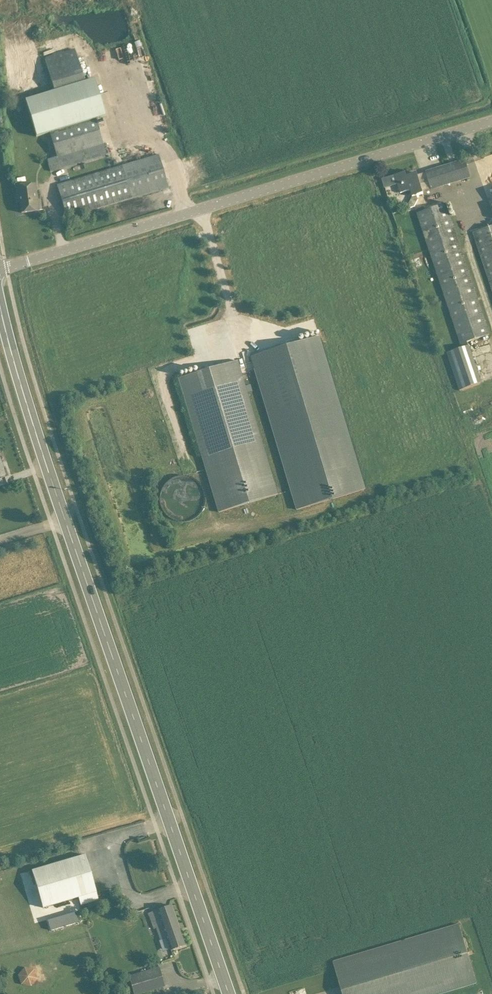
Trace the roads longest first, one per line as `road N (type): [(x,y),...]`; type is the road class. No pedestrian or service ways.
road 1 (primary): [(229,993),(51,478),(0,305)]
road 2 (unclassified): [(0,270),(491,122)]

